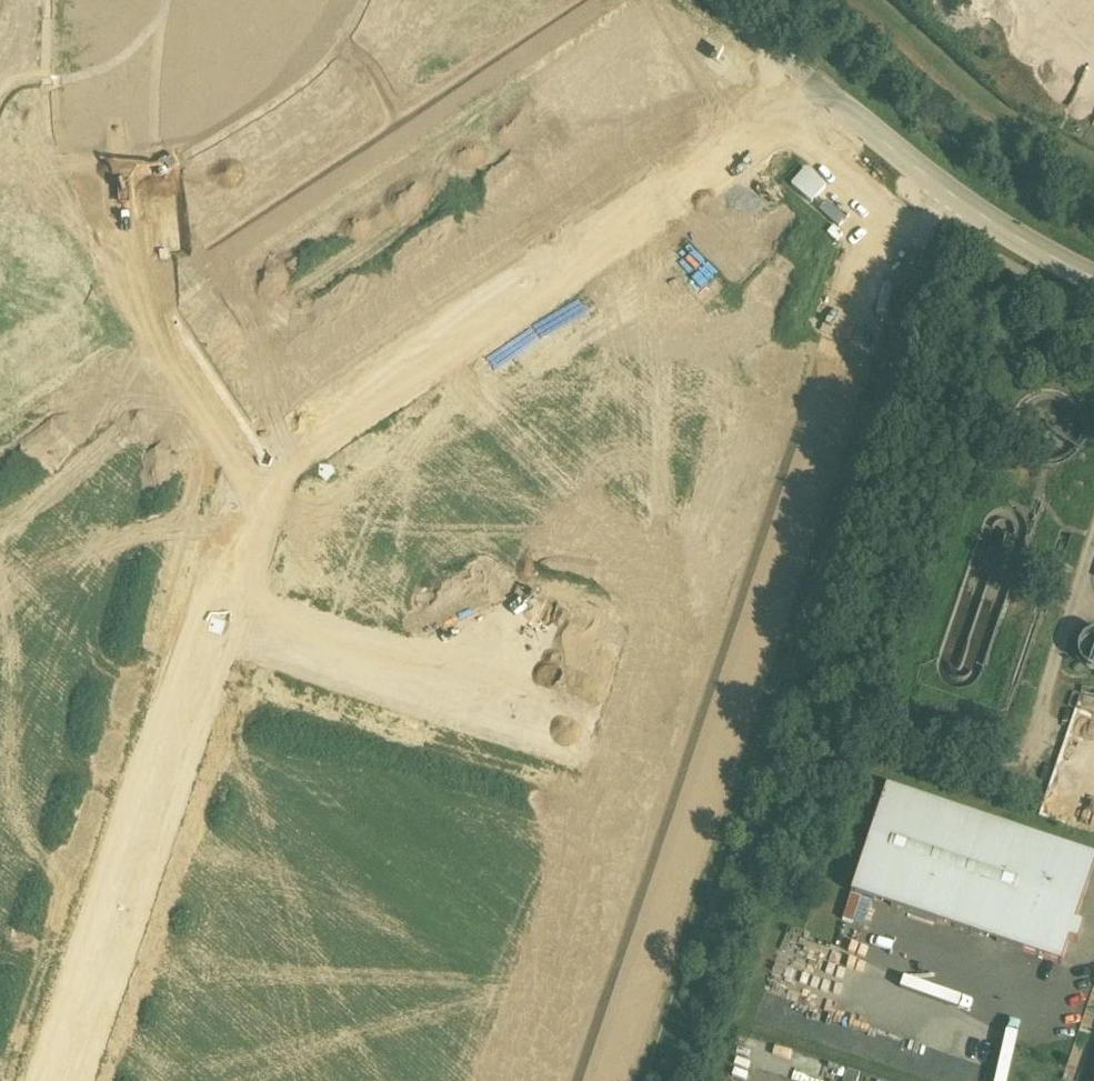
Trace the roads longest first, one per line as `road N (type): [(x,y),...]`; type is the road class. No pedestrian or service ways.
road 1 (track): [(641,1080),(944,194)]
road 2 (residential): [(225,618),(288,448),(825,90)]
road 3 (residential): [(69,1080),(225,618)]
road 4 (residential): [(408,679),(510,715),(550,709),(569,674),(561,647),(526,628),(499,636)]
road 5 (track): [(1093,160),(1022,126),(866,0)]
road 6 (residential): [(225,618),(408,679)]
road 7 (residential): [(944,194),(1093,282)]
road 8 (unclassified): [(825,90),(944,194)]
road 9 (unclassified): [(723,0),(825,90)]

